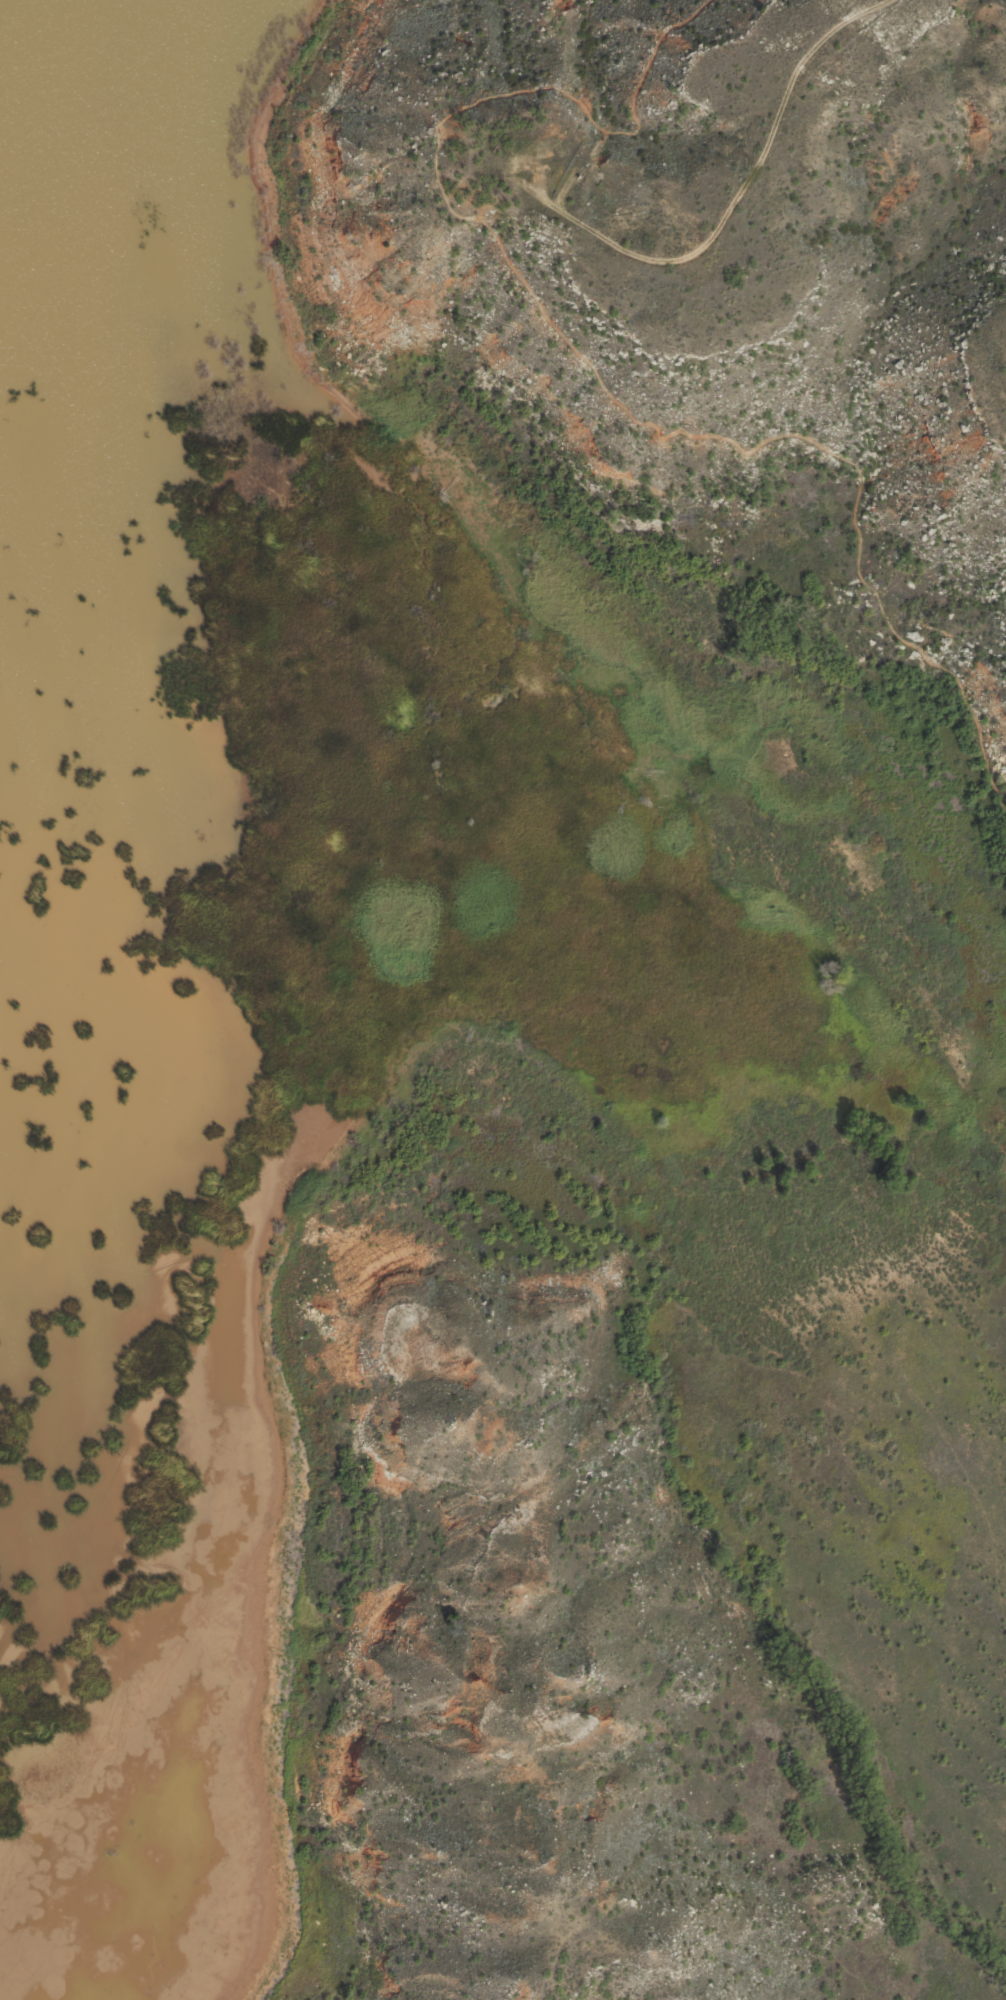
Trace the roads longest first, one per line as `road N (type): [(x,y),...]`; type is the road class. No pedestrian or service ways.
road 1 (residential): [(933,0),(712,253),(655,247),(576,211)]

